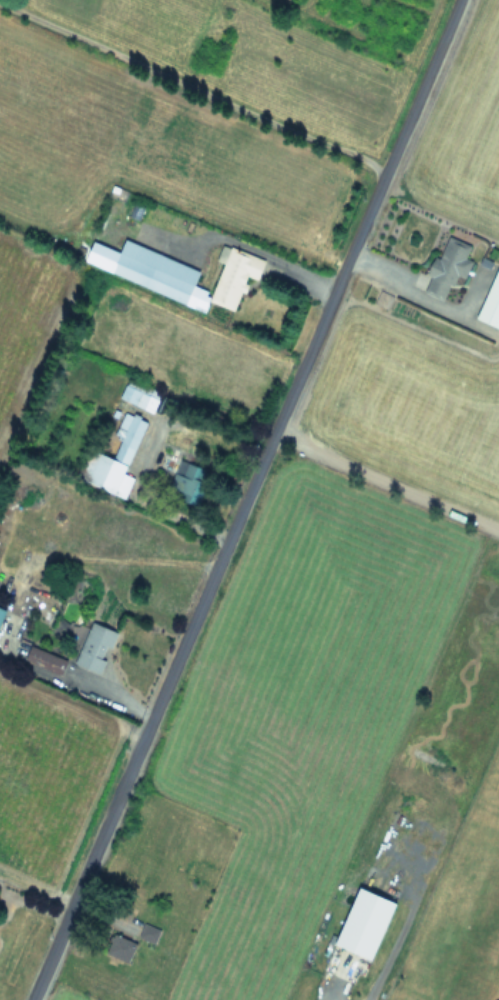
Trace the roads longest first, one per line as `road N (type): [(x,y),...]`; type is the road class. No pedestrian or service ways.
road 1 (residential): [(33,999),(460,0)]

